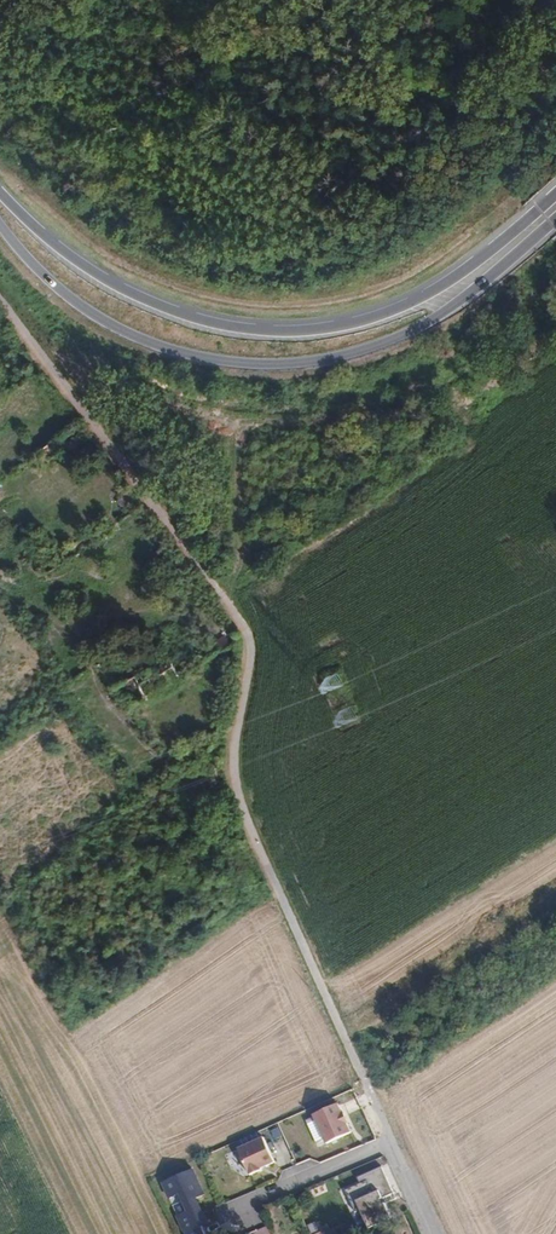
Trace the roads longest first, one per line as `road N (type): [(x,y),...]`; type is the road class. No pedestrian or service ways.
road 1 (secondary): [(0,222),(60,289),(124,331),(190,354),(274,363),(353,352),(418,328),(555,219)]
road 2 (secondary): [(555,196),(417,299),(350,324),(287,331),(215,323),(124,289),(64,251),(0,193)]
road 3 (residential): [(390,1139),(261,1194),(245,1214)]

